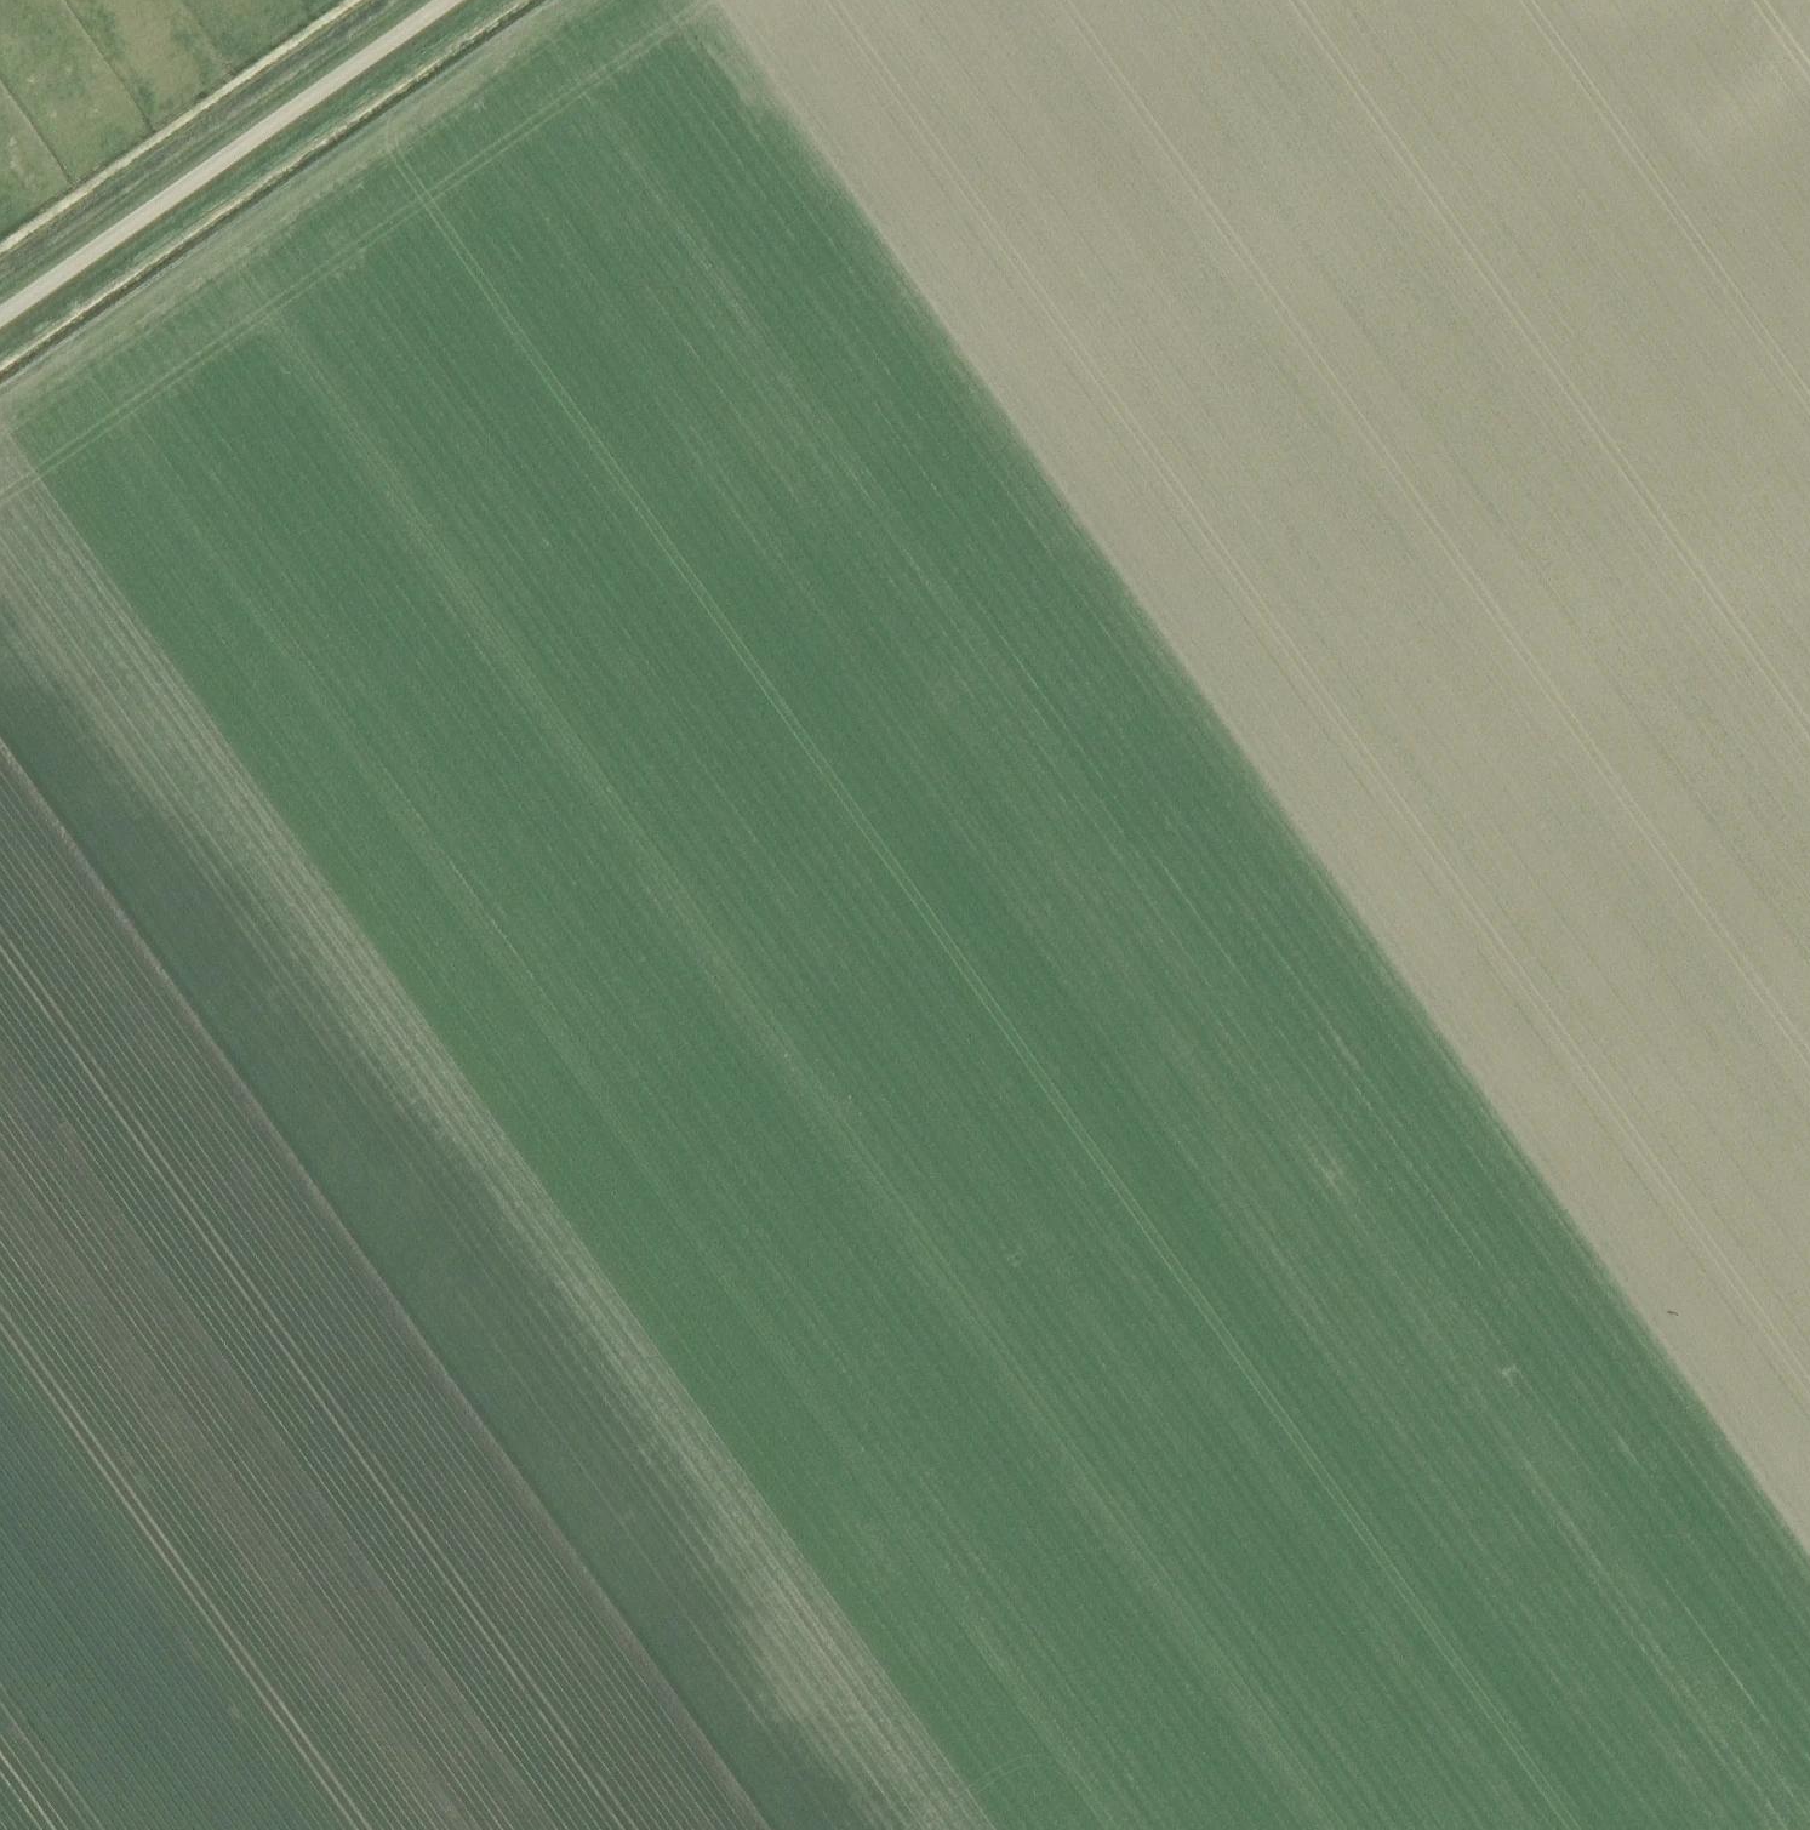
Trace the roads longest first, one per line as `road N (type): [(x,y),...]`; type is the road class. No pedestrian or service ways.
road 1 (residential): [(0,318),(452,0)]

